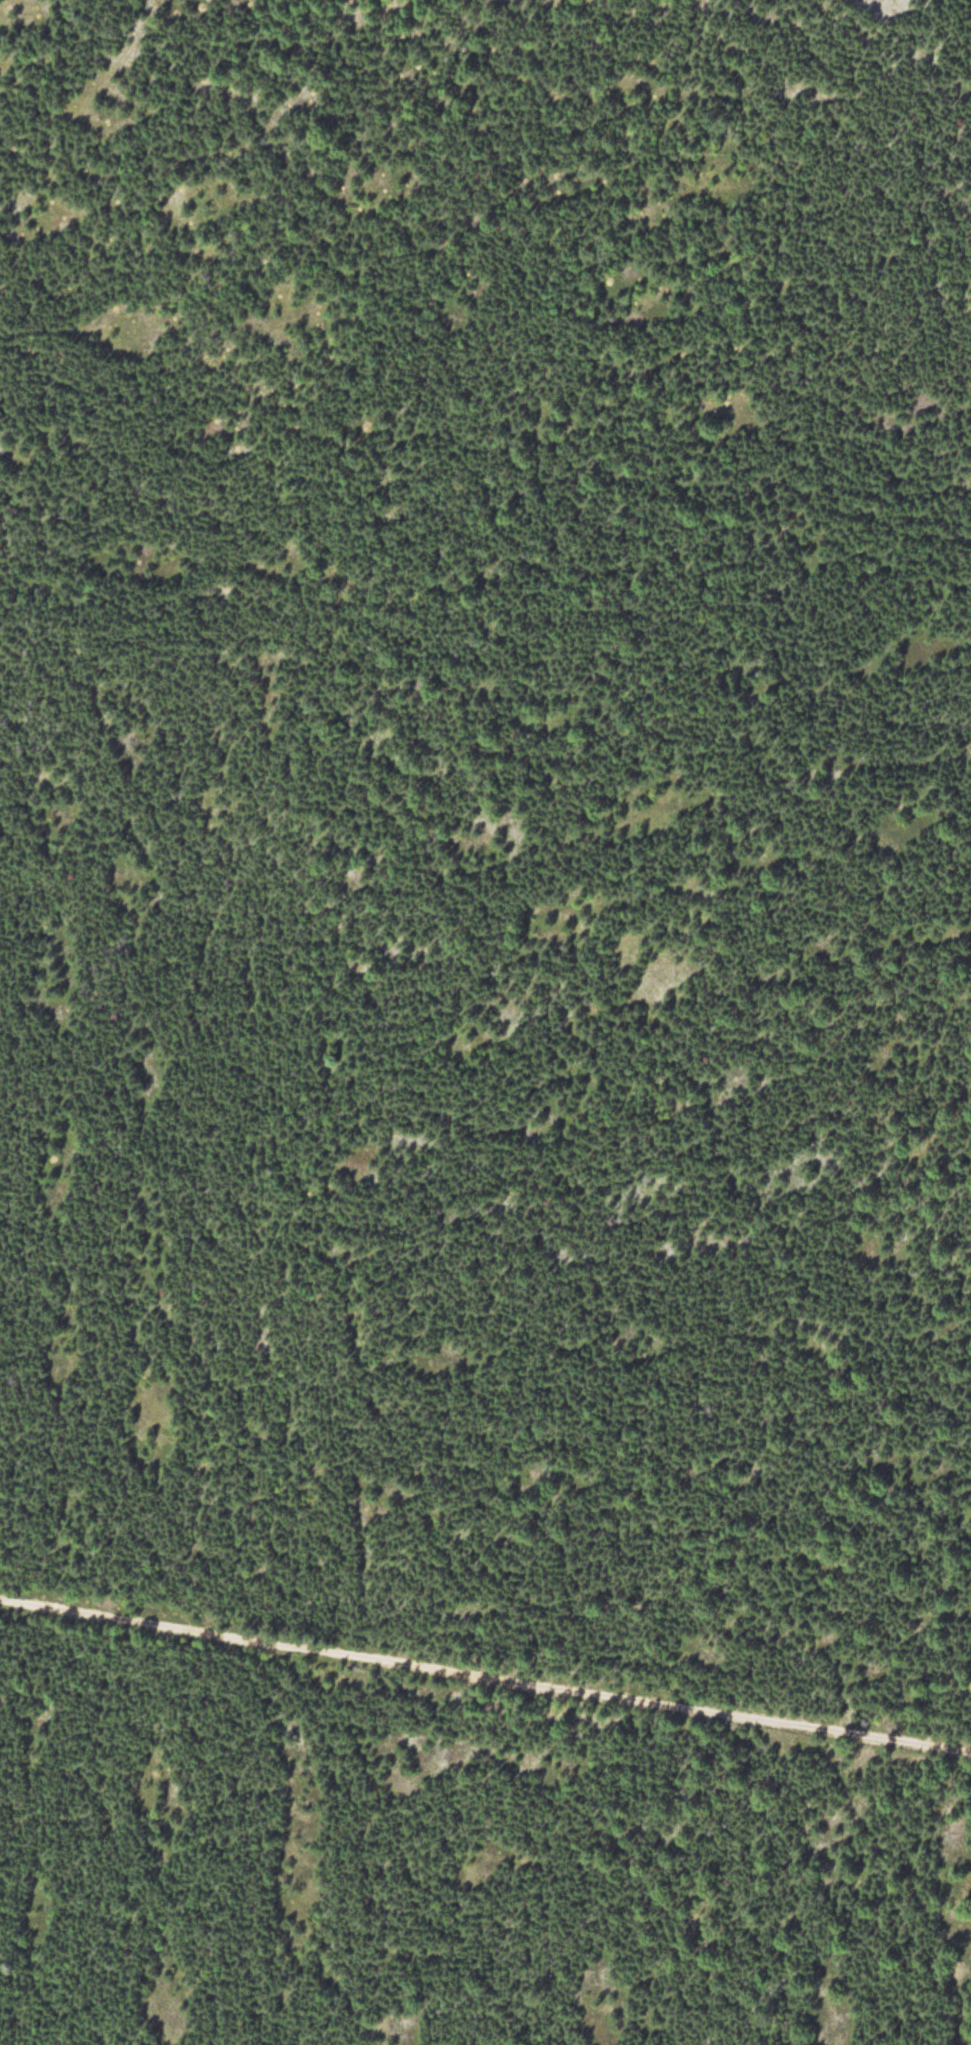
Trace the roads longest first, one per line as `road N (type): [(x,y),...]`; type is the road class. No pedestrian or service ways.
road 1 (track): [(0,1590),(970,1748)]

